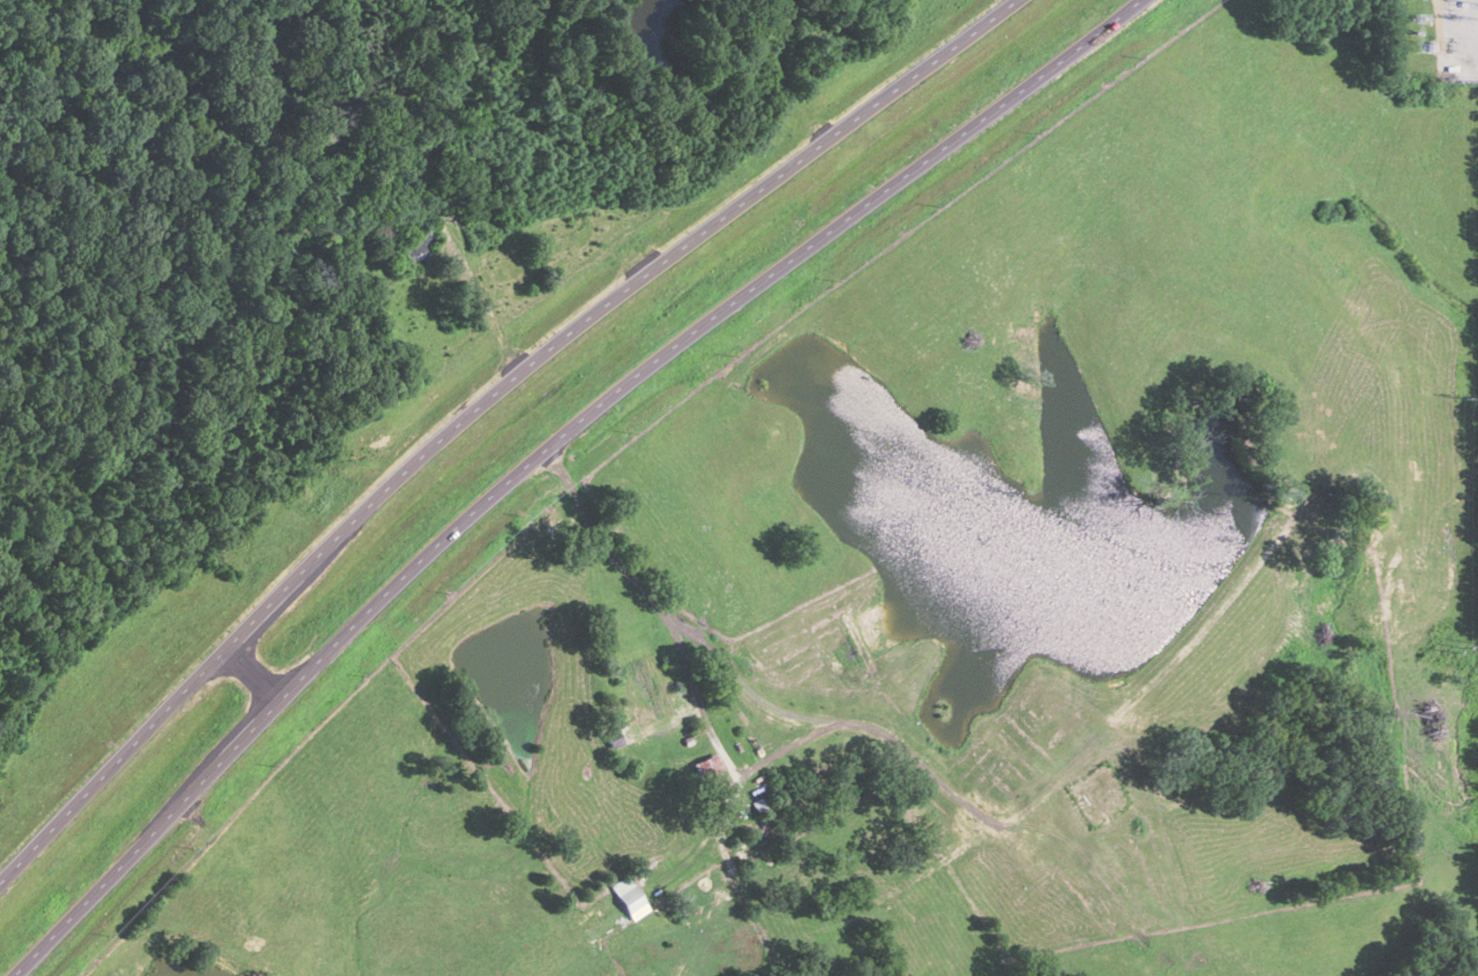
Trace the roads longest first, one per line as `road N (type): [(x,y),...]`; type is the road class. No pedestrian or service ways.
road 1 (trunk): [(22,975),(342,631),(437,541),(682,337),(1134,0)]
road 2 (trunk): [(1014,0),(586,318),(439,439),(225,645),(0,880)]
road 3 (residential): [(109,766),(44,535),(64,135),(107,0)]

